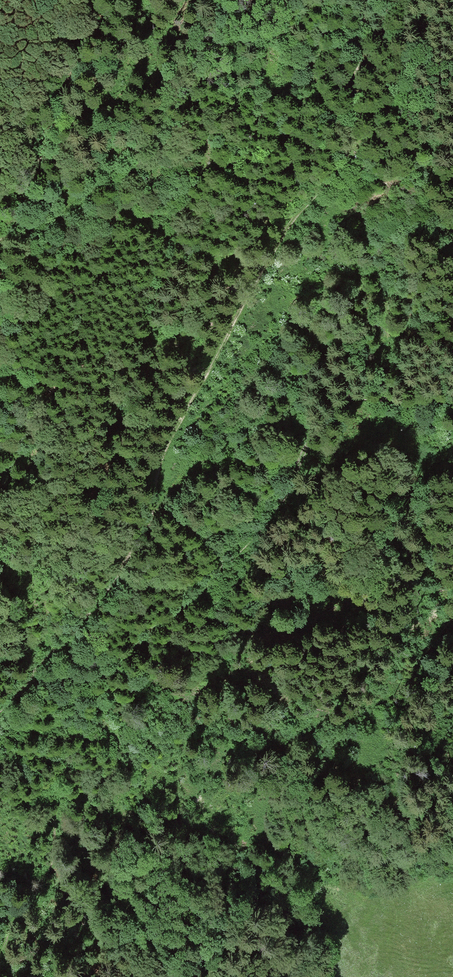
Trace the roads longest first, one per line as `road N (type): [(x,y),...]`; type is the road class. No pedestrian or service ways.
road 1 (track): [(371,0),(340,170),(285,230),(186,411),(159,462),(144,536),(77,631),(0,711)]
road 2 (track): [(18,693),(42,679),(108,665),(203,590),(271,516),(321,424),(342,402),(452,396)]

